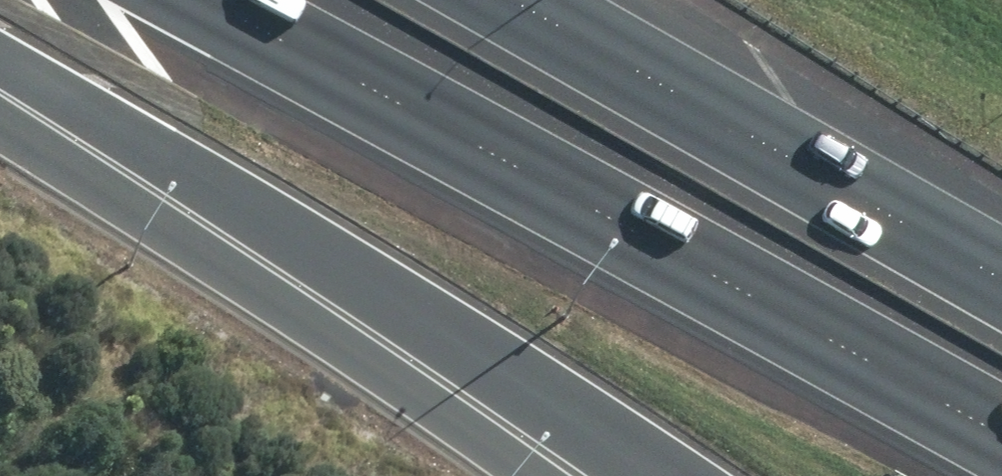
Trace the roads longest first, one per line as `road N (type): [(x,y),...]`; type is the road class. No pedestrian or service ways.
road 1 (motorway): [(1001,448),(204,0)]
road 2 (motorway): [(637,475),(437,333),(0,69)]
road 3 (motorway): [(517,0),(1001,277)]

